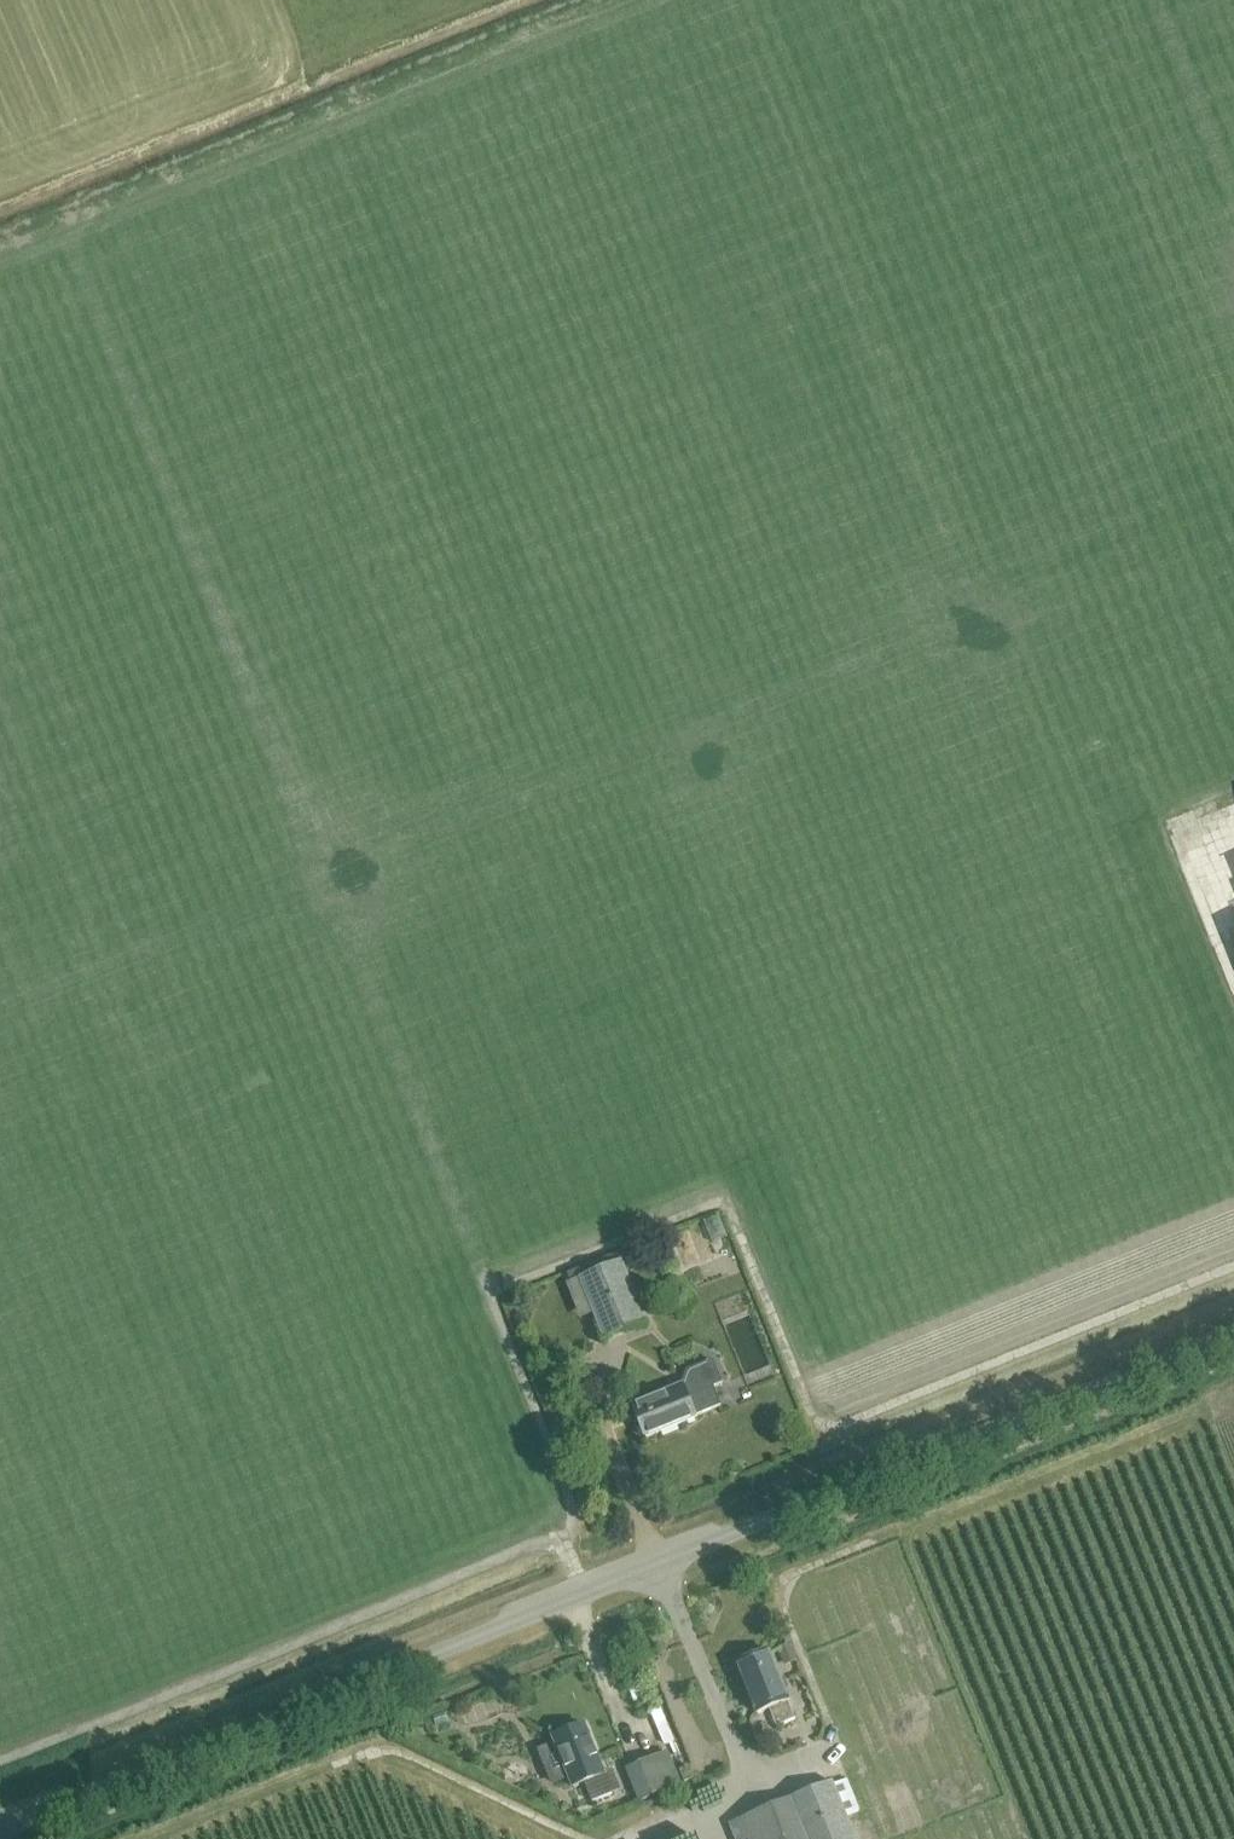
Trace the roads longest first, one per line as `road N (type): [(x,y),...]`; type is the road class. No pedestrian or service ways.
road 1 (unclassified): [(0,1828),(1233,1335)]

